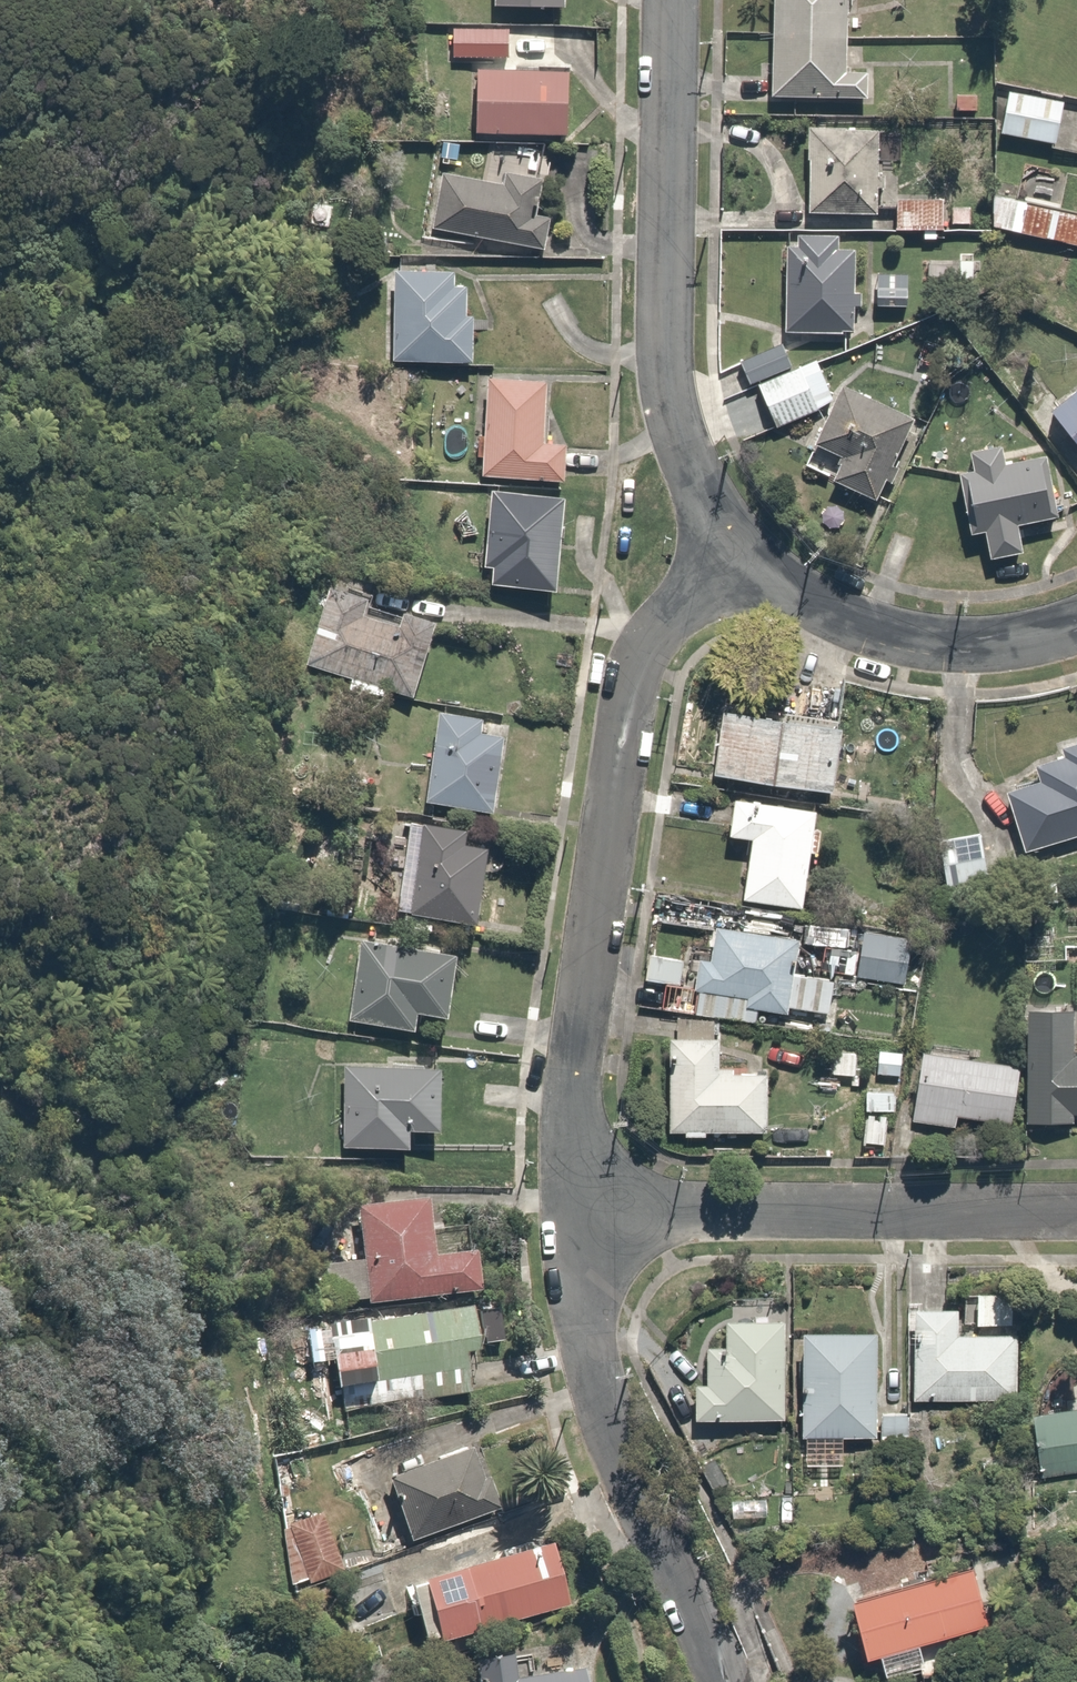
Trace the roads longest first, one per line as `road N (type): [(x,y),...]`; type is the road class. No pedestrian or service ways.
road 1 (residential): [(740,553),(668,613),(644,647),(630,696),(572,1209)]
road 2 (residential): [(671,0),(669,377),(684,454),(711,515),(740,553)]
road 3 (residential): [(572,1209),(1076,1217)]
road 4 (residential): [(572,1209),(582,1333),(598,1408),(712,1681)]
road 5 (residential): [(740,553),(809,606),(906,637),(970,643),(1076,623)]

